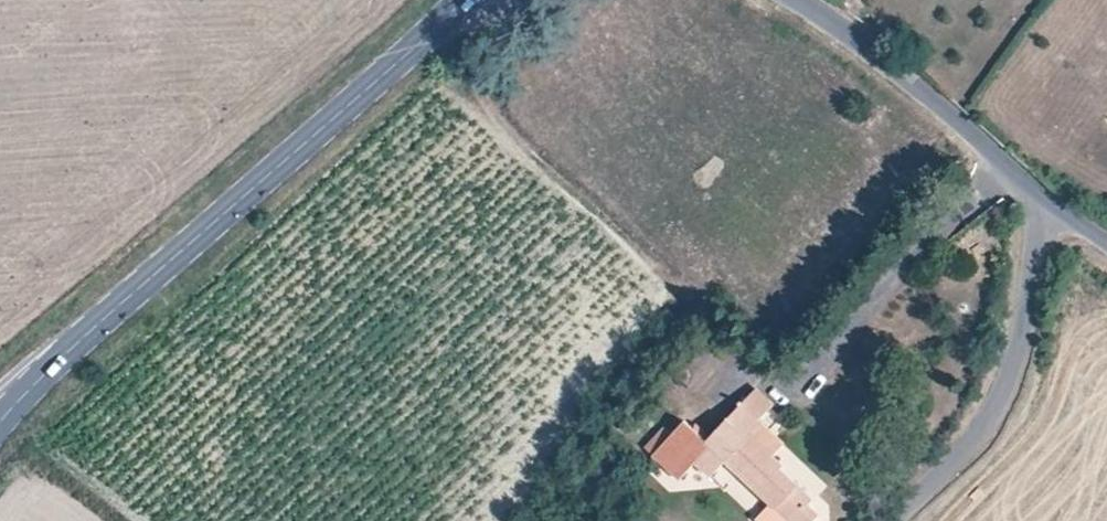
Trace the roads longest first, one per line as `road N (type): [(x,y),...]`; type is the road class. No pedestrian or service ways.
road 1 (tertiary): [(0,423),(61,357),(440,23)]
road 2 (unclassified): [(440,23),(513,134),(674,285),(672,325),(560,464)]
road 3 (unclassified): [(894,520),(965,453),(1003,400),(1028,323),(1038,191)]
road 4 (unclassified): [(1038,191),(798,0)]

